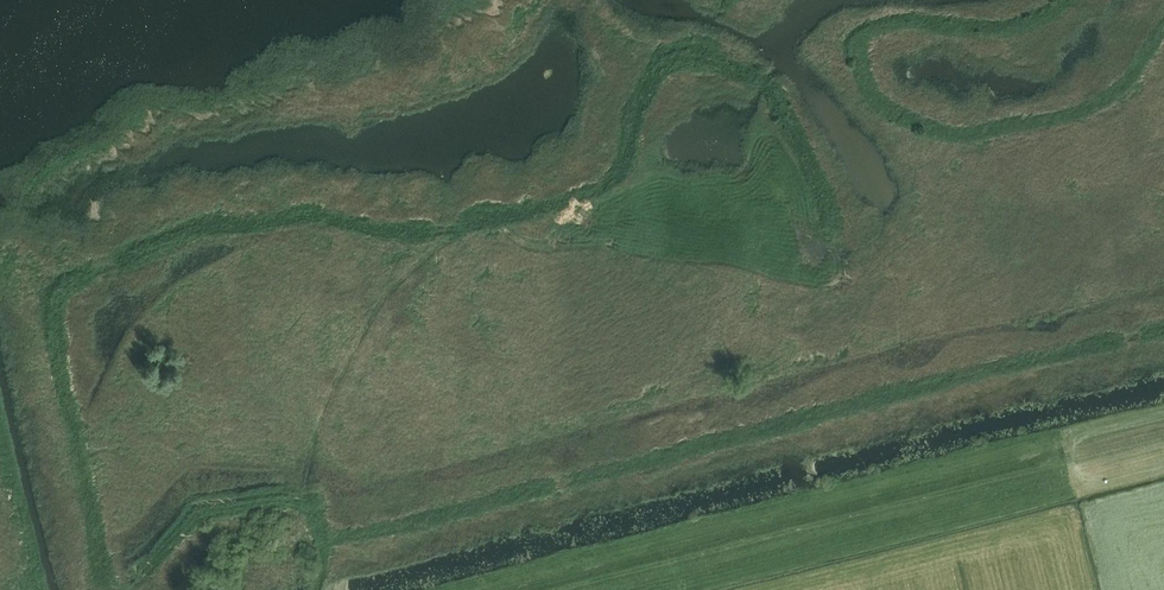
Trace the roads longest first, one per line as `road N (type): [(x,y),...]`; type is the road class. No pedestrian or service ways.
road 1 (track): [(316,589),(320,533),(310,506),(298,502),(207,511),(139,575),(113,581),(100,573),(49,320),(58,294),(98,267),(197,228),(309,216),(421,232),(569,201),(621,169),(646,86),(677,58),(705,60),(769,85),(833,229)]
road 2 (track): [(320,540),(1163,329)]

